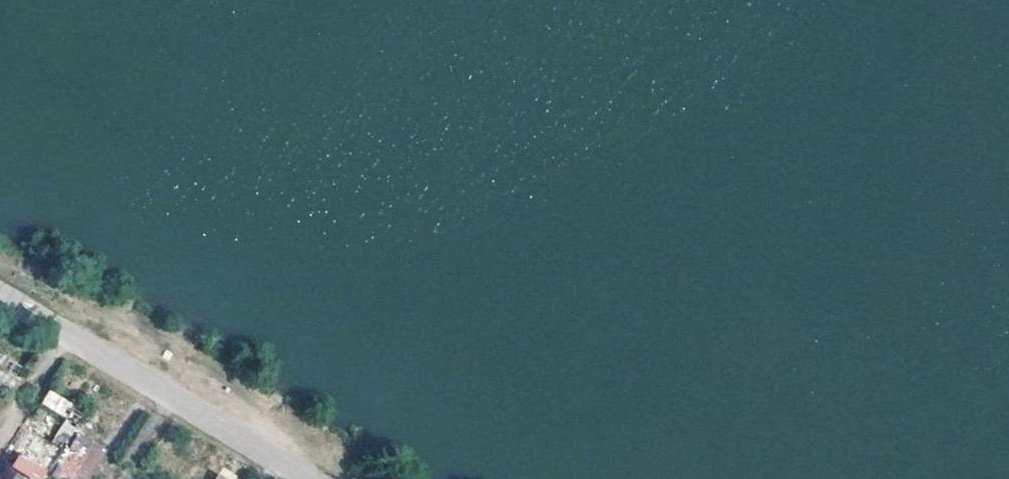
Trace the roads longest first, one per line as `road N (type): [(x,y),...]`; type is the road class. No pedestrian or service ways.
road 1 (residential): [(0,444),(68,337)]
road 2 (residential): [(68,337),(177,400)]

